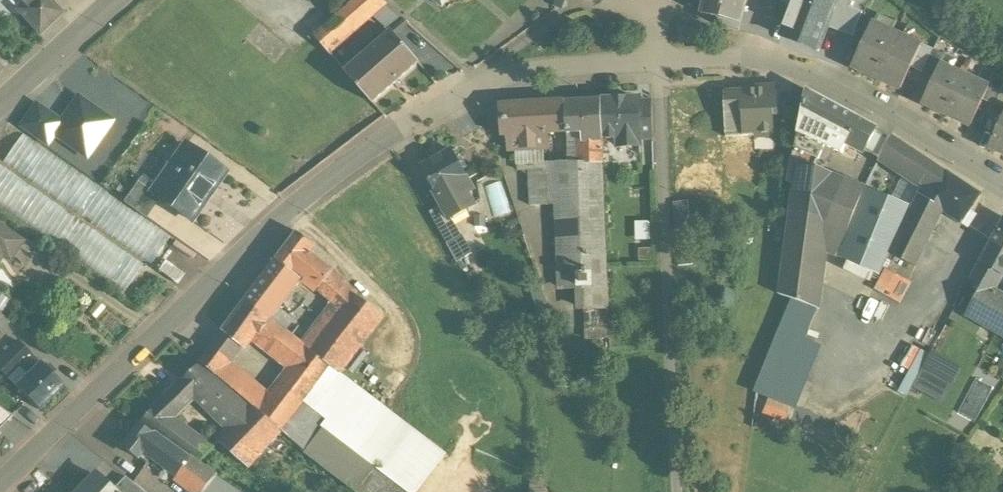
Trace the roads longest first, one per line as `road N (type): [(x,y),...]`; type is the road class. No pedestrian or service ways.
road 1 (residential): [(657,60),(511,74),(398,129),(312,190),(0,483)]
road 2 (residential): [(1002,190),(786,66),(657,60)]
road 3 (unclassified): [(0,105),(115,0)]

